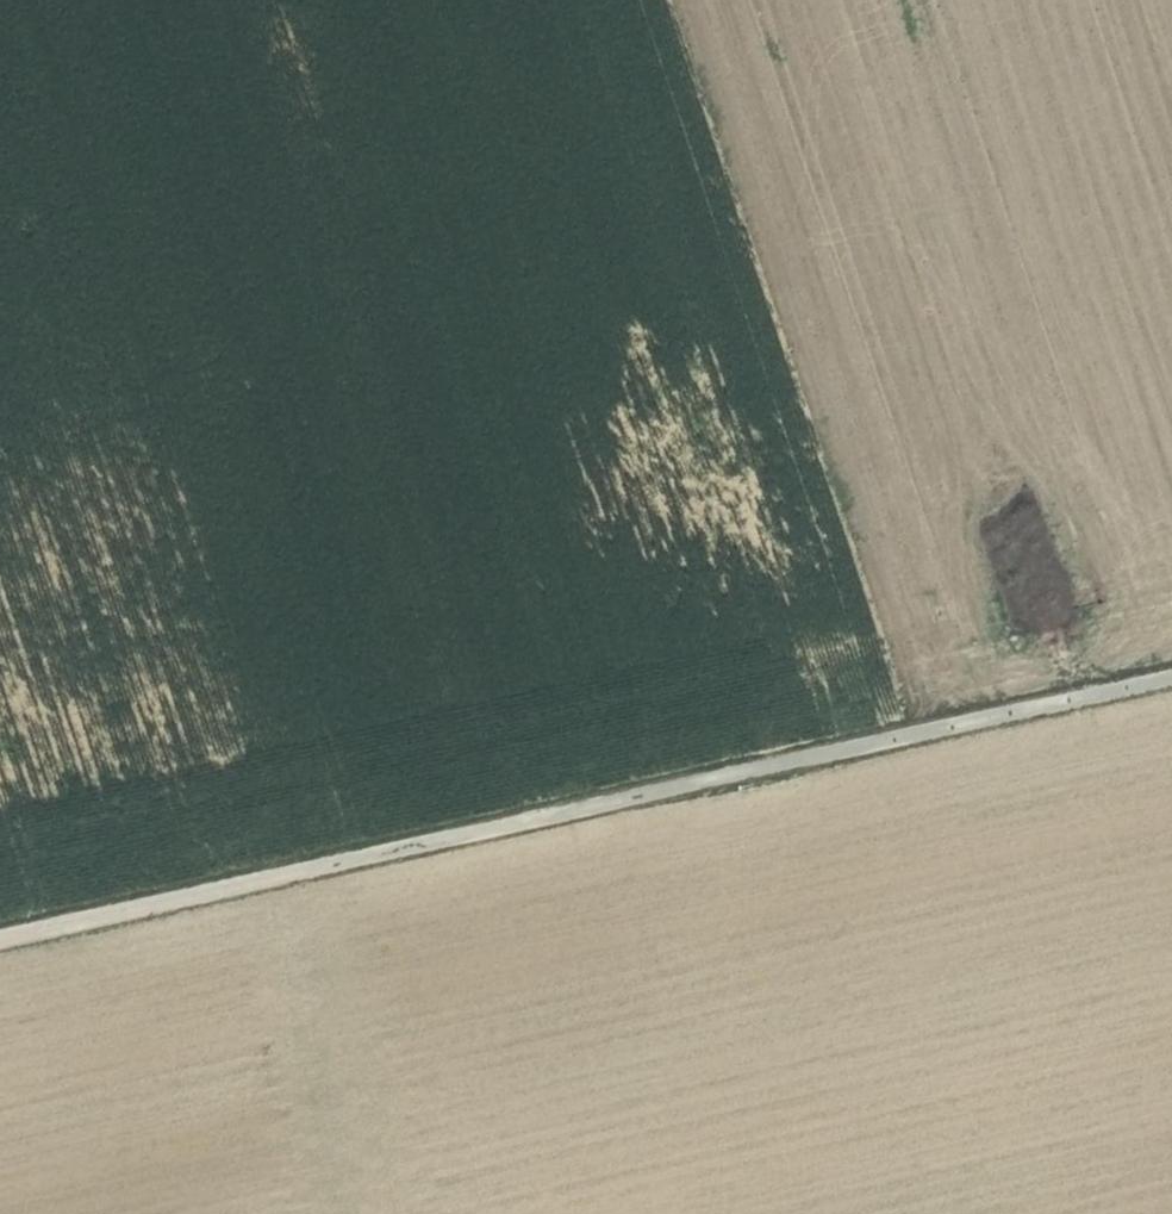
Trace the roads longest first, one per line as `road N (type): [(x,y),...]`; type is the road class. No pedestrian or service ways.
road 1 (track): [(1171,673),(0,945)]

